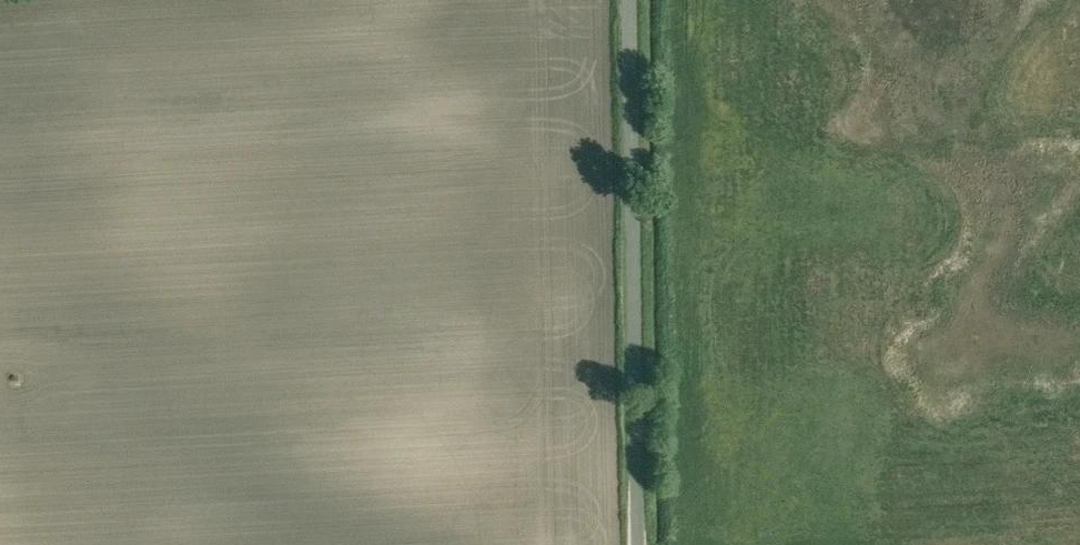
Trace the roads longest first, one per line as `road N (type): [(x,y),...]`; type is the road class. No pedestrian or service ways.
road 1 (unclassified): [(625,0),(634,544)]

